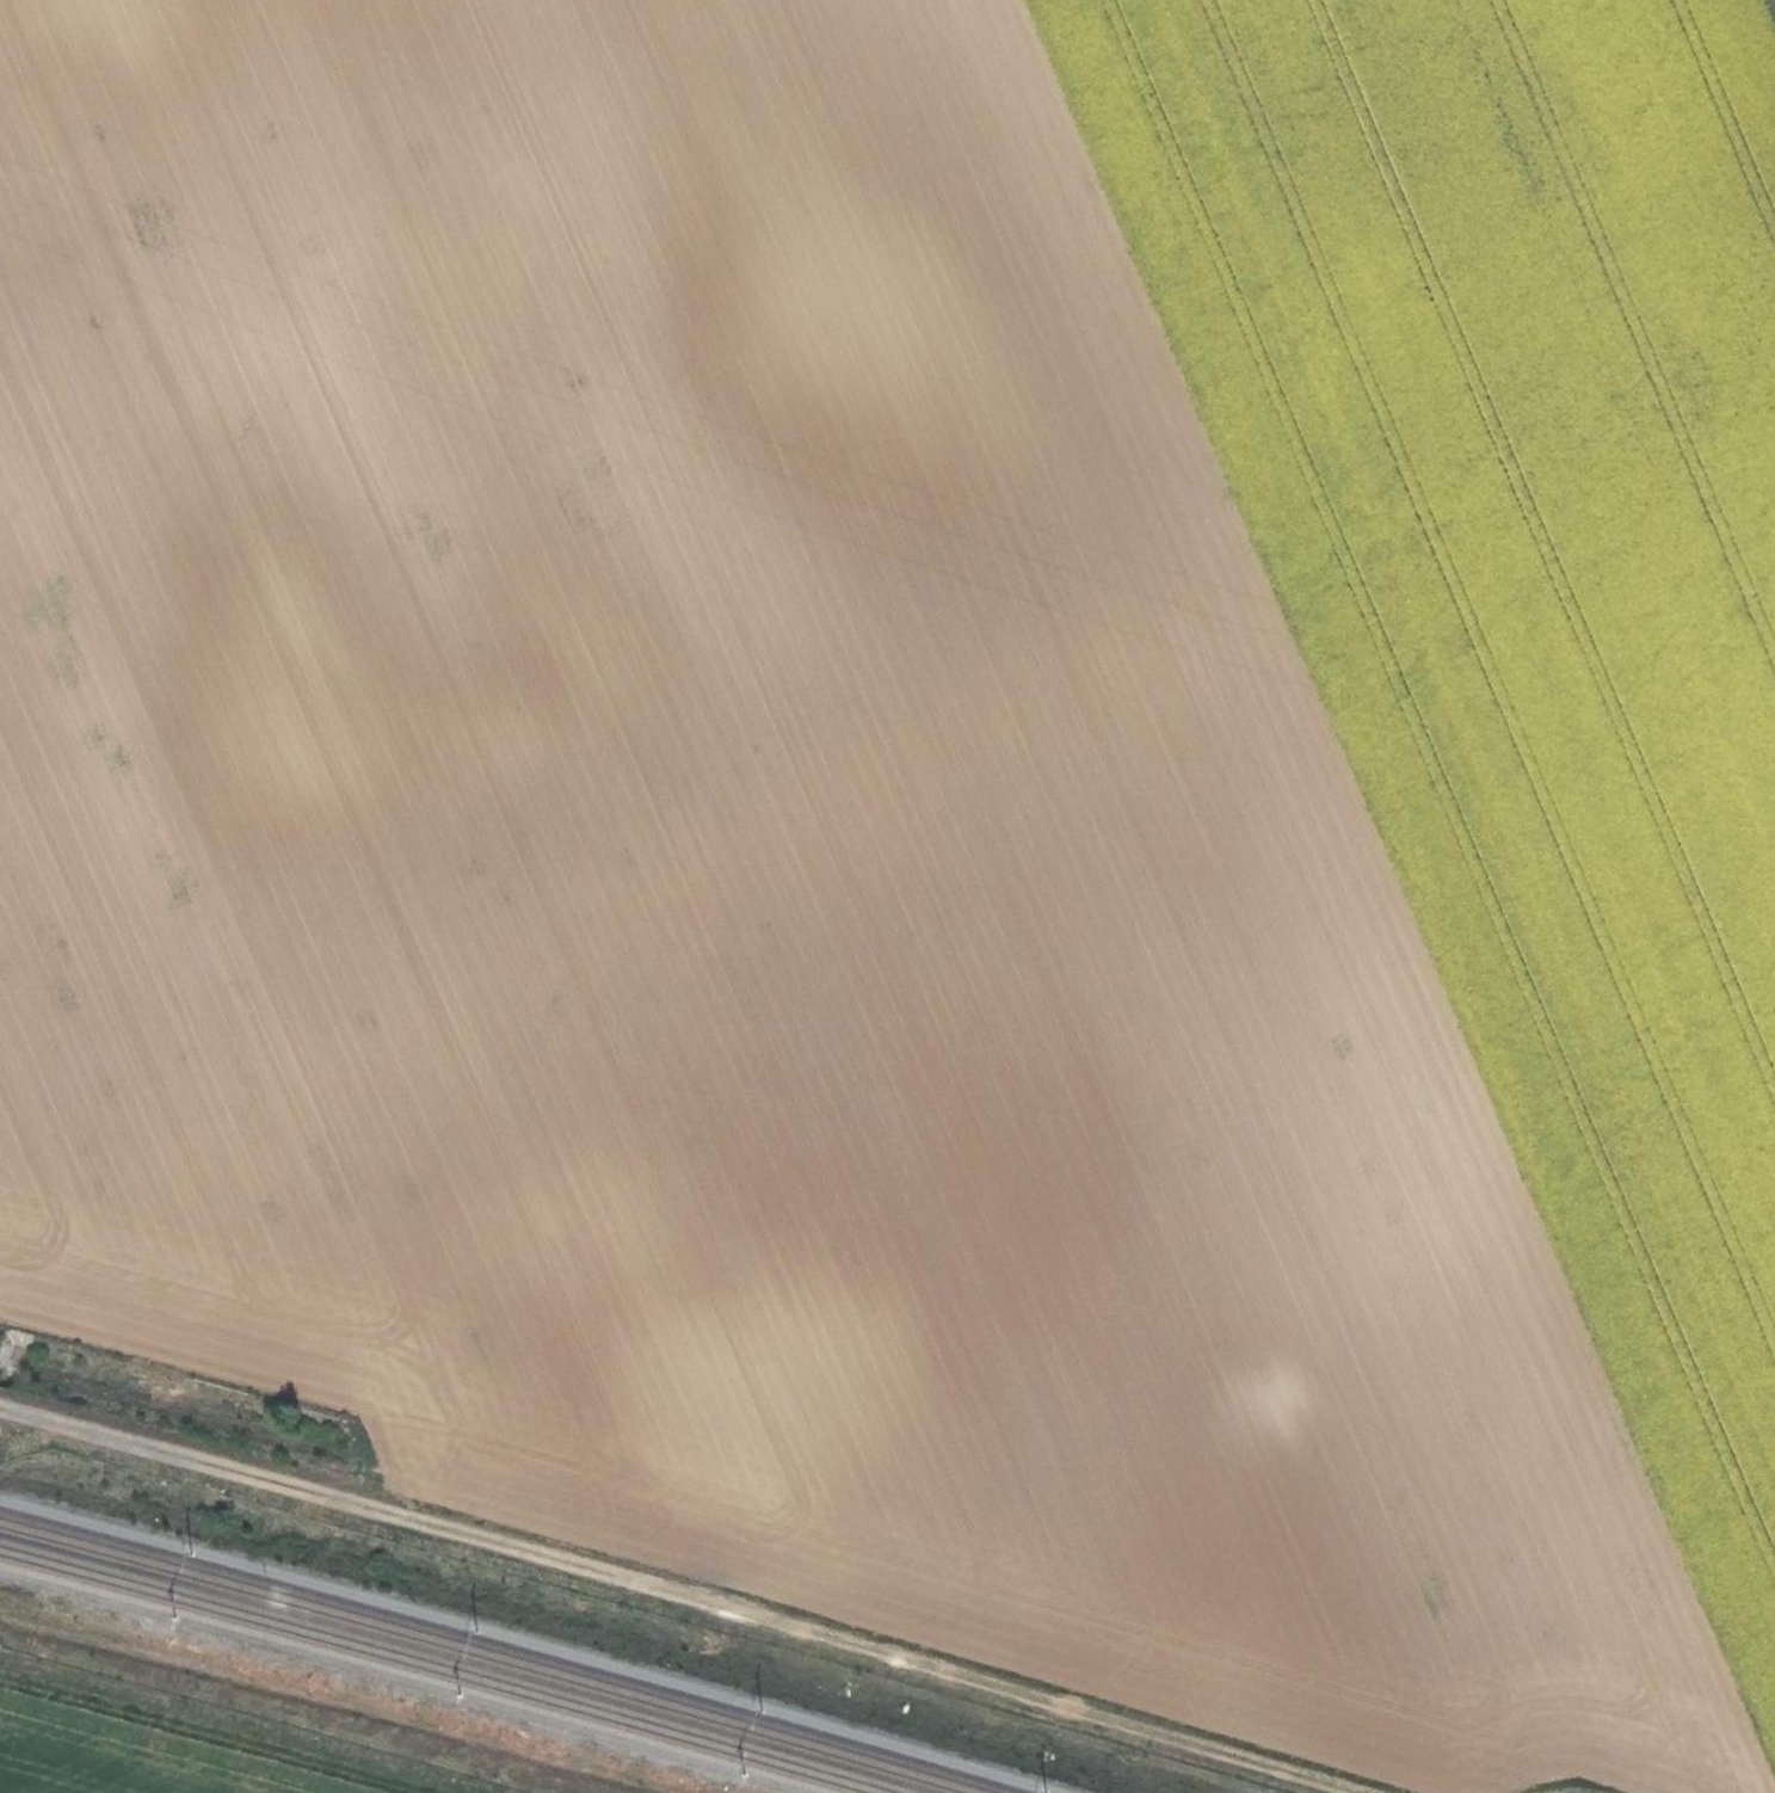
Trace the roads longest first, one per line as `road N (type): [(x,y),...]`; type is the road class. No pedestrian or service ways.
road 1 (track): [(1357,1792),(708,1595)]

